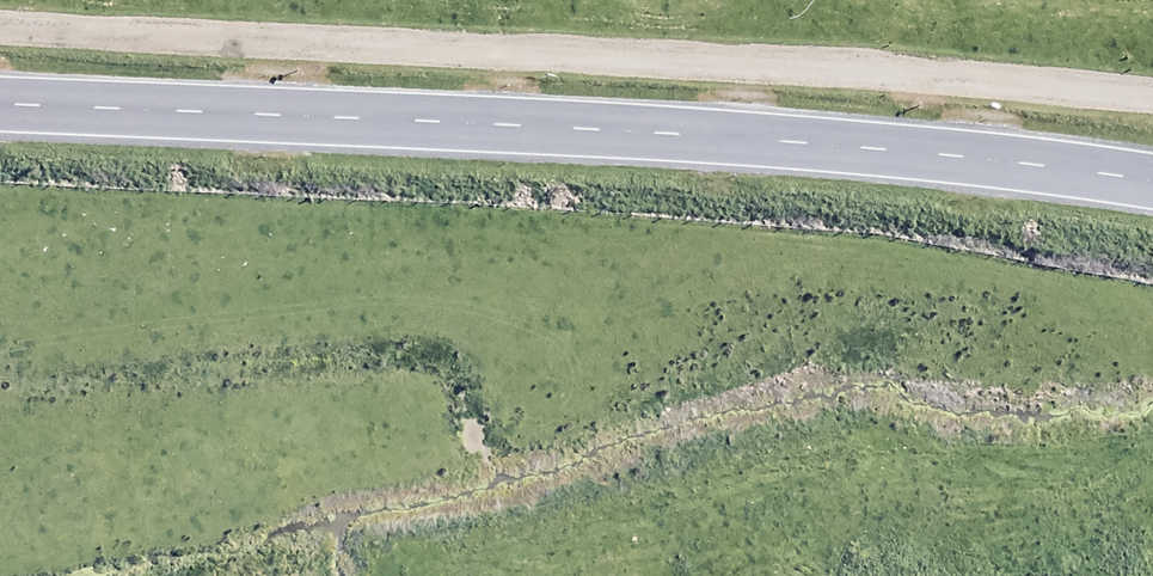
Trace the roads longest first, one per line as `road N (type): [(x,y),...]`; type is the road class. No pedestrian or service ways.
road 1 (trunk): [(0,107),(728,139),(1152,183)]
road 2 (track): [(0,26),(1152,96)]

